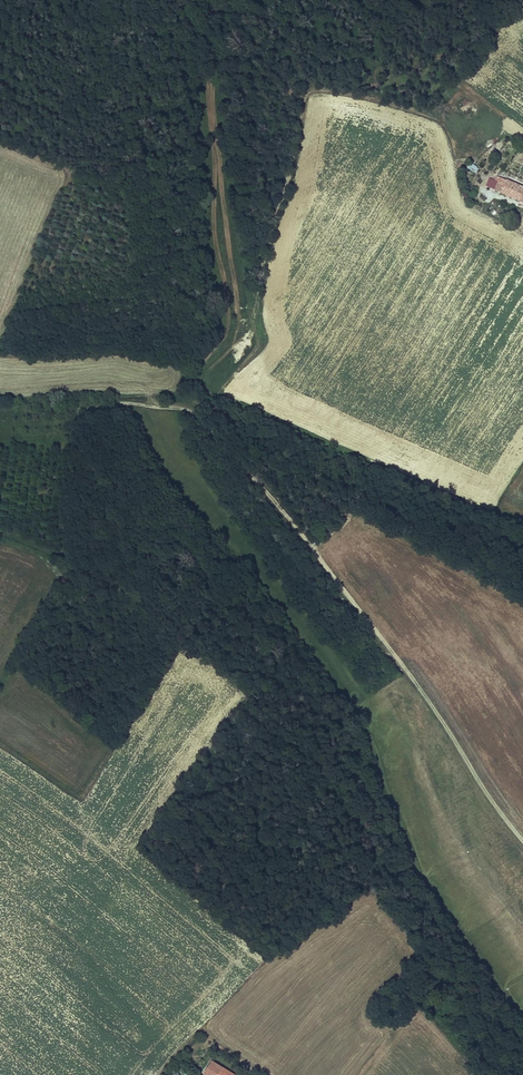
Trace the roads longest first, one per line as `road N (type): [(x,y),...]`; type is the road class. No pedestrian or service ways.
road 1 (track): [(99,404),(197,415),(318,554),(522,840)]

